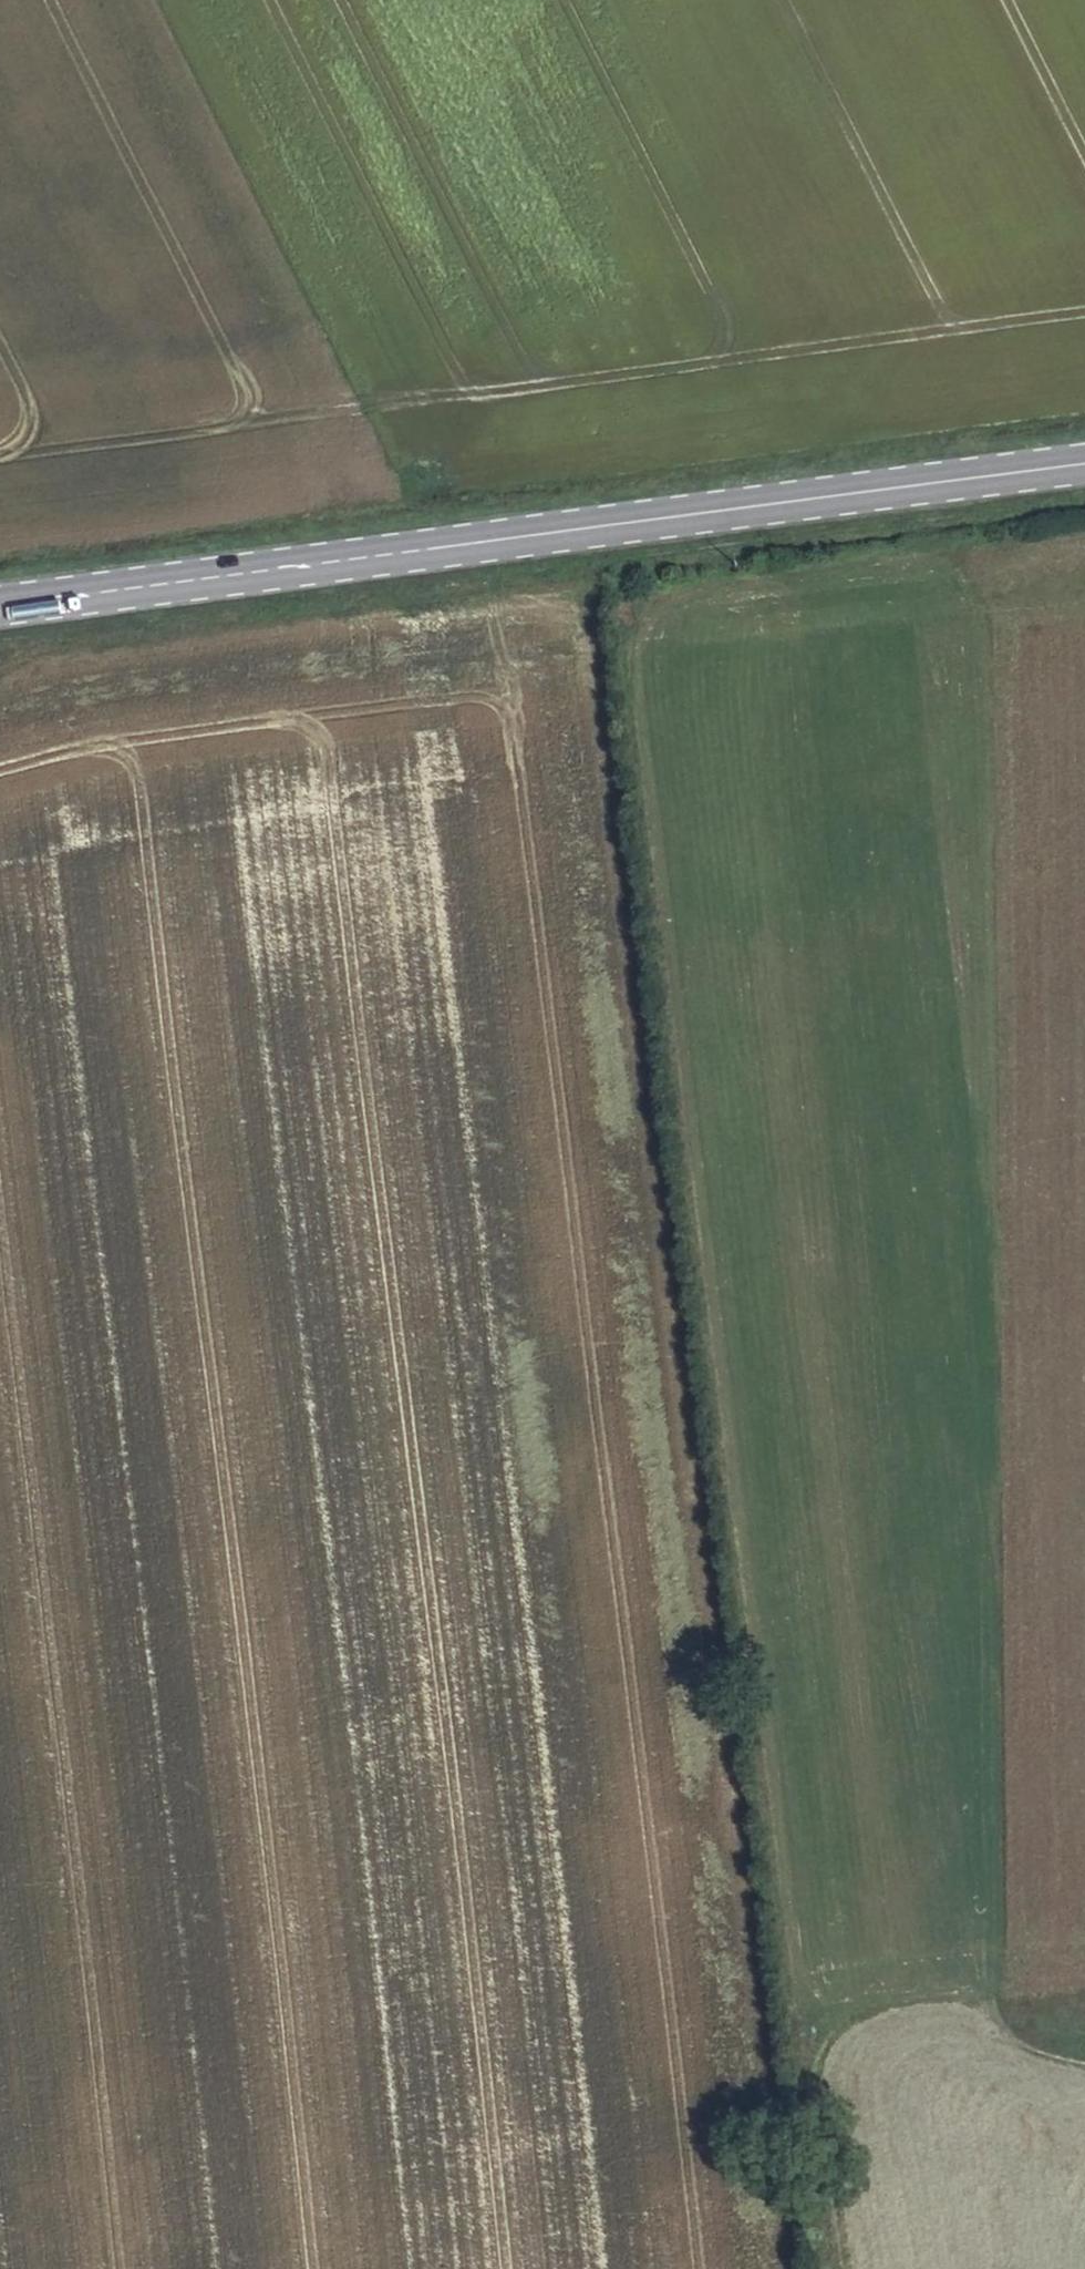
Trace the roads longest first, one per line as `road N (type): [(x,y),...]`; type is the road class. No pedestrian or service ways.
road 1 (primary): [(0,600),(1084,458)]

